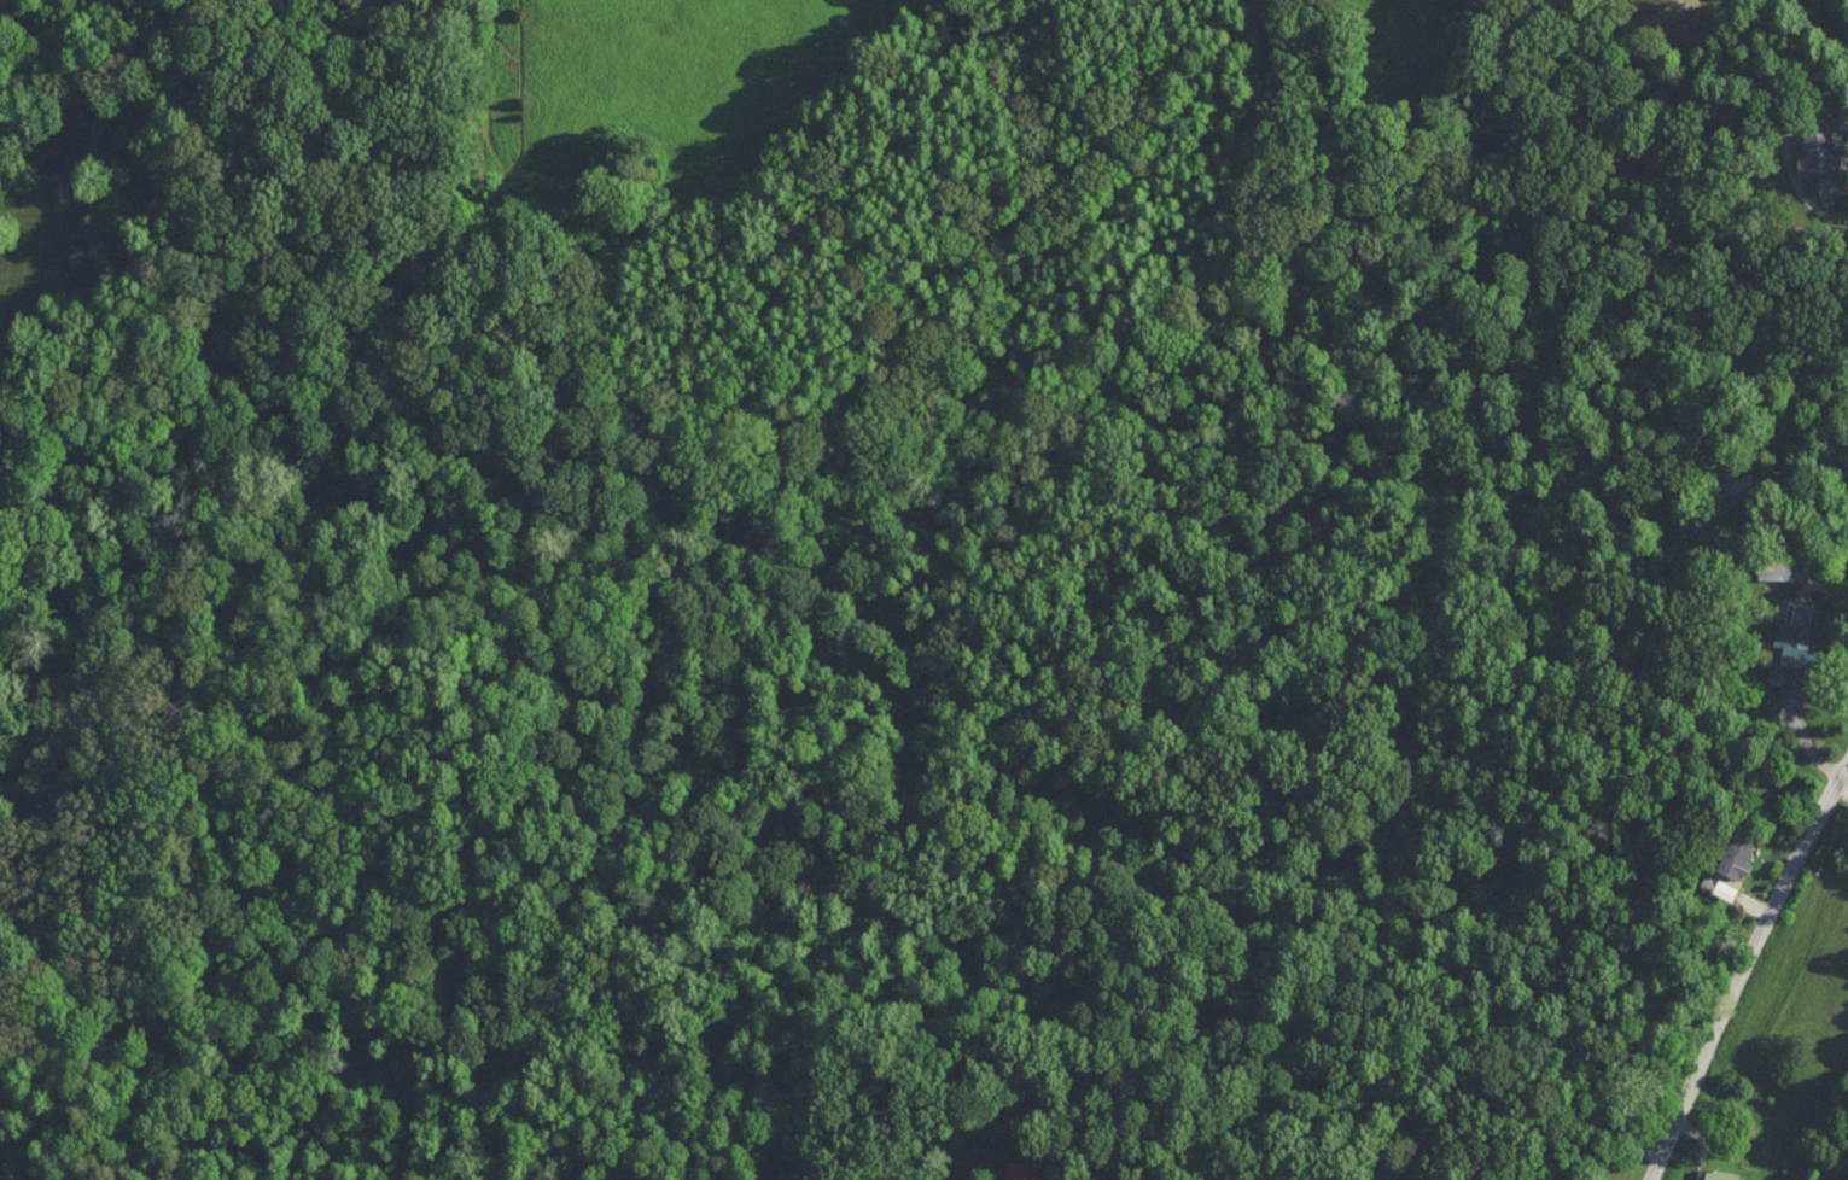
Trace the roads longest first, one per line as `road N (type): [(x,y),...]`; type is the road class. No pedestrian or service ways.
road 1 (tertiary): [(1648,1179),(1709,1038),(1847,773)]

